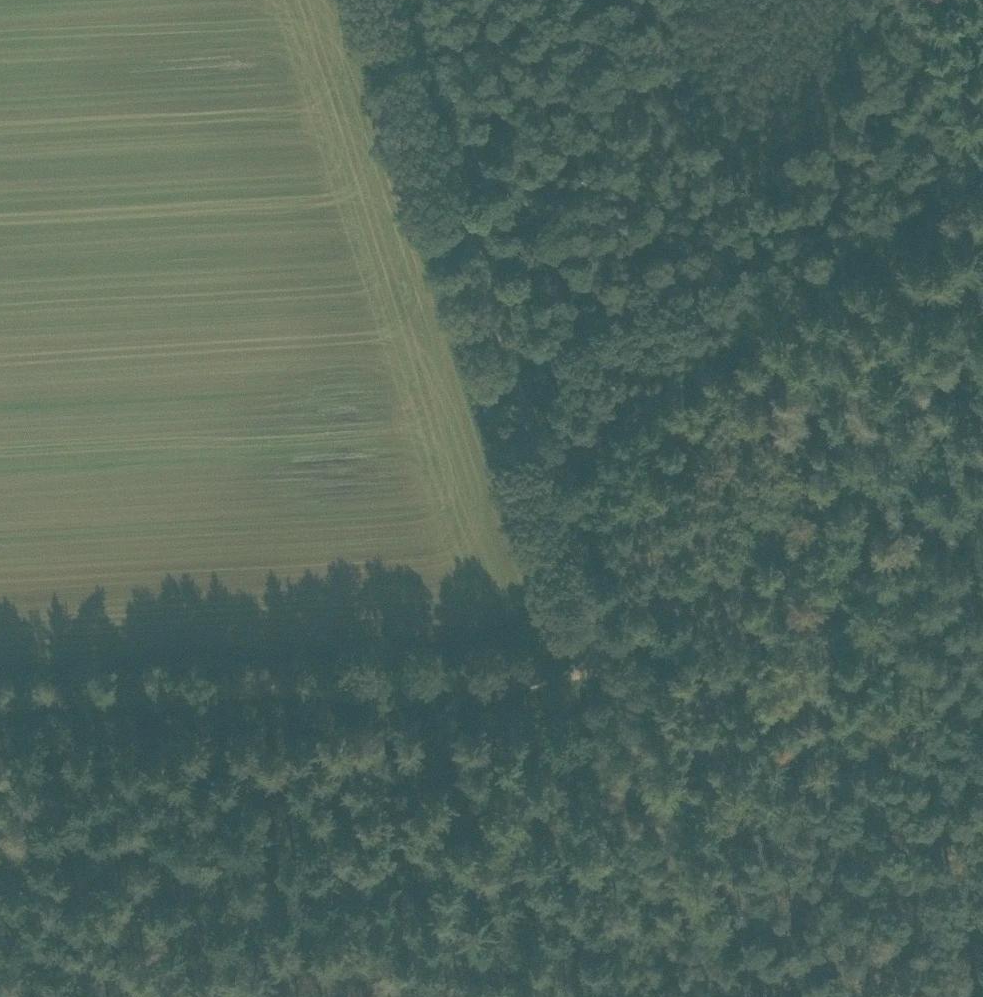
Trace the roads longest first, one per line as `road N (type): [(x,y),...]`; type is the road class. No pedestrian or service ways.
road 1 (track): [(607,676),(396,0)]
road 2 (track): [(607,676),(0,707)]
road 3 (track): [(716,996),(607,676)]

